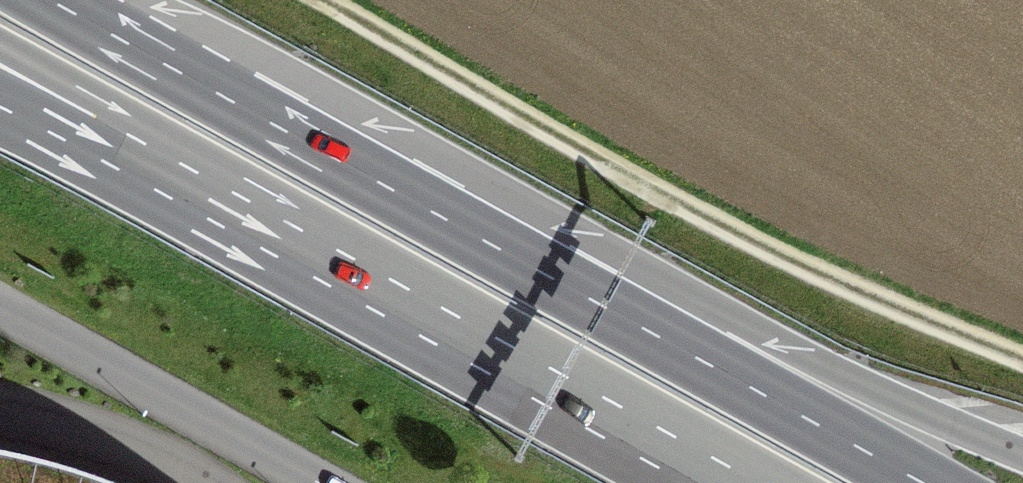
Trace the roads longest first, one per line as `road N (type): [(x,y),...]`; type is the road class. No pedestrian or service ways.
road 1 (trunk): [(924,482),(50,0)]
road 2 (track): [(1022,359),(715,222),(323,0)]
road 3 (trunk): [(84,132),(724,482)]

